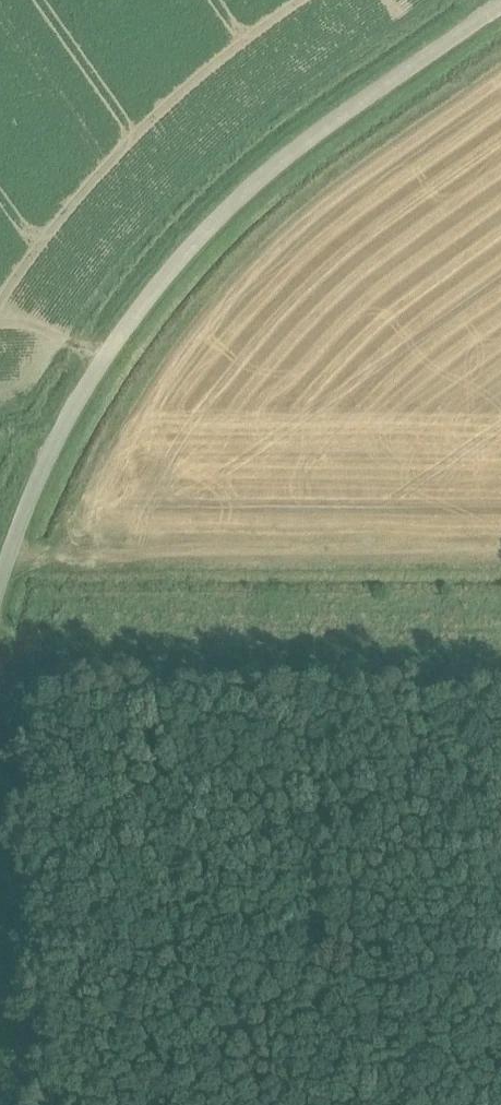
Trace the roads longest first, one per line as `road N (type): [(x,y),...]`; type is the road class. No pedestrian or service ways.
road 1 (unclassified): [(0,587),(73,405),(176,262),(261,178),(500,5)]

